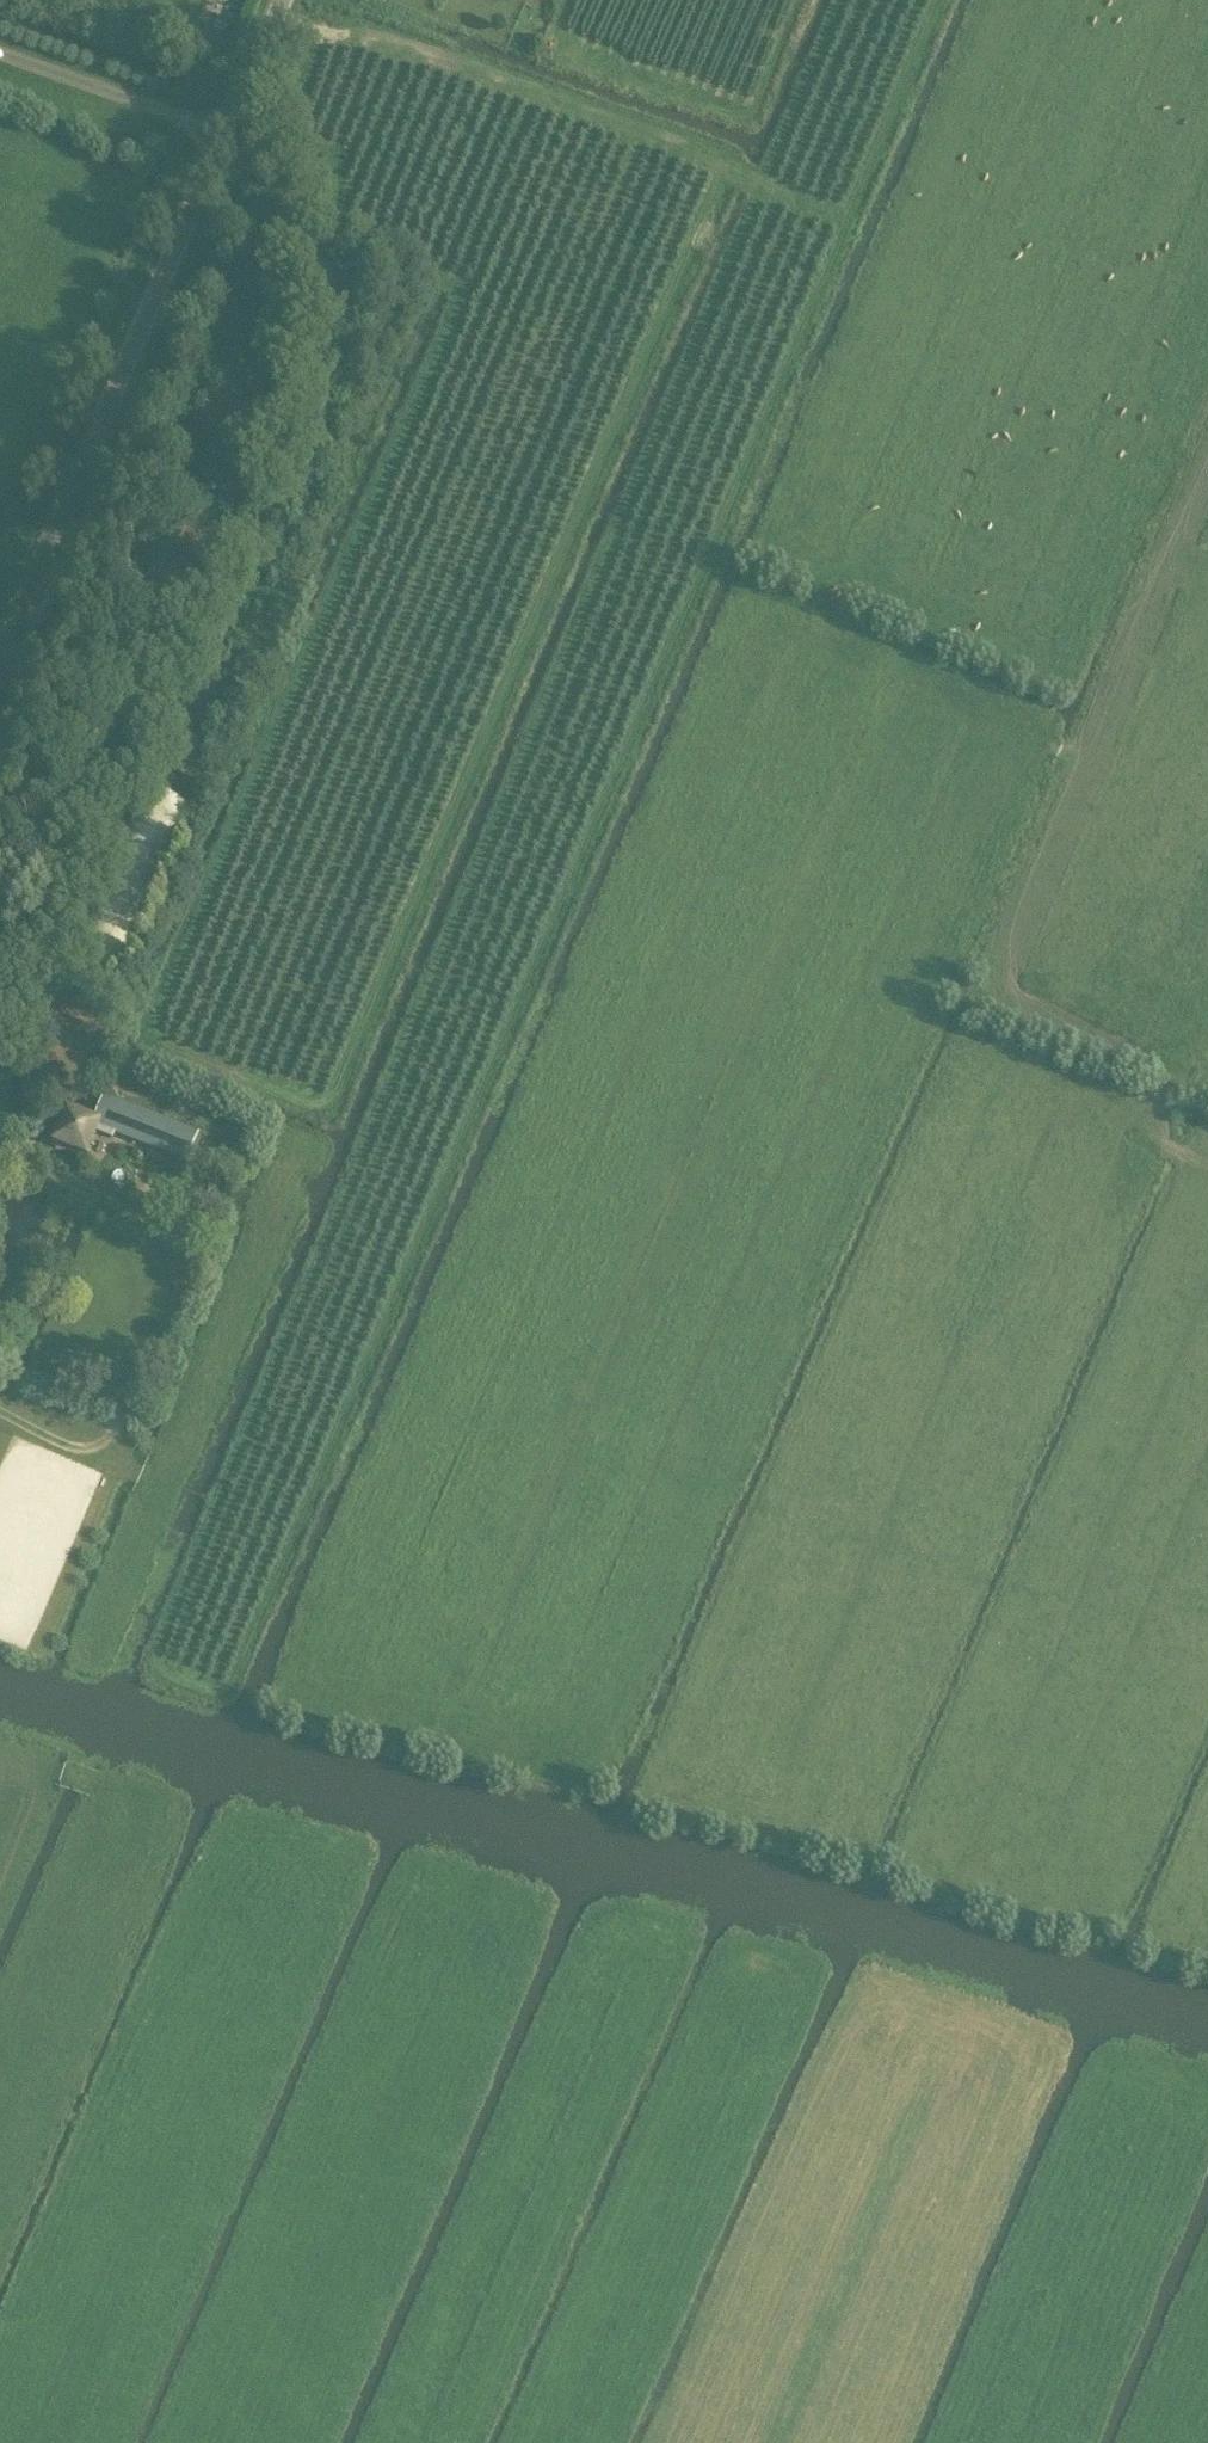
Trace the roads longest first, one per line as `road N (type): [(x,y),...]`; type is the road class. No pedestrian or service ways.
road 1 (tertiary): [(0,628),(204,157)]
road 2 (unclassified): [(204,157),(122,104),(0,60)]
road 3 (tertiary): [(204,157),(275,0)]

